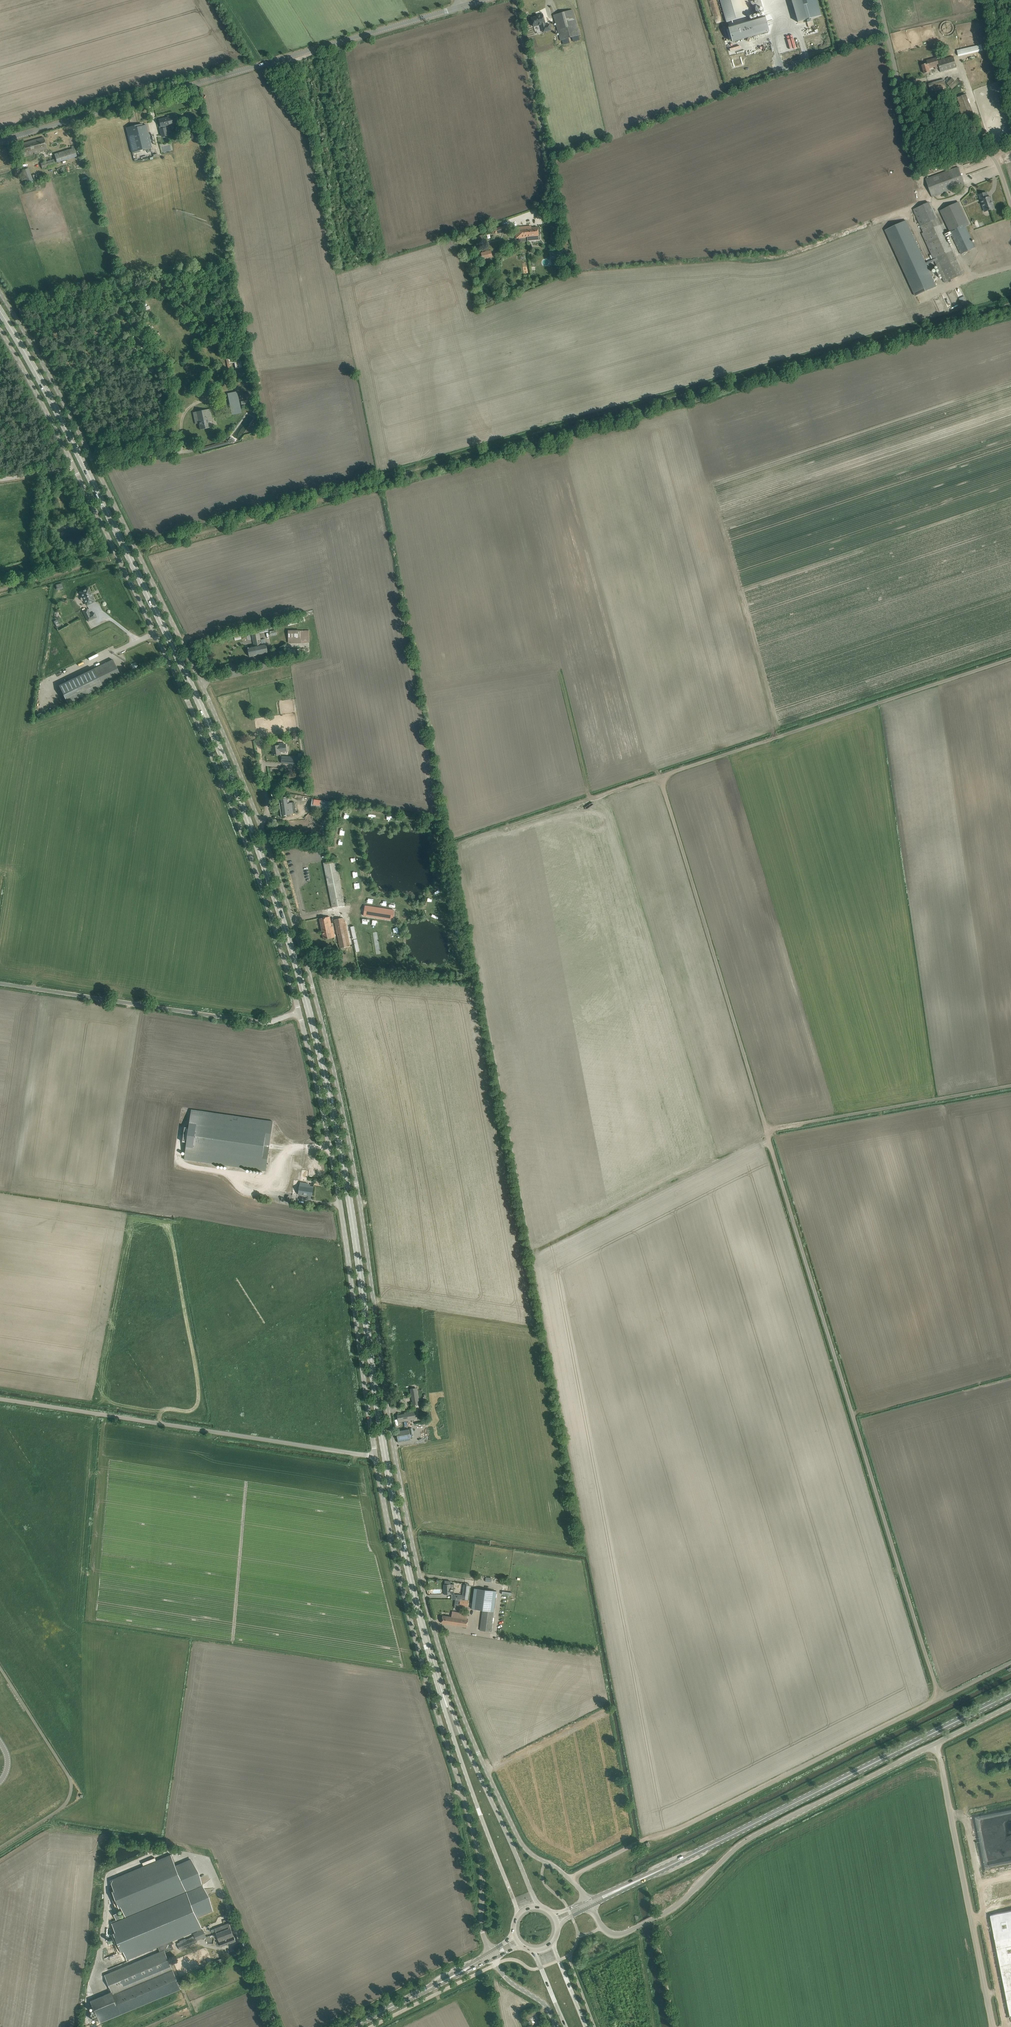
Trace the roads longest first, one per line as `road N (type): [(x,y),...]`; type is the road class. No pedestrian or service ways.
road 1 (unclassified): [(569,1878),(523,1846),(435,1633),(396,1462),(336,1080),(266,838),(173,624),(0,292)]
road 2 (primary): [(442,1692),(392,1492),(333,1110),(256,838),(87,470),(0,312)]
road 3 (track): [(1010,1086),(767,1130),(660,776),(1010,659)]
road 4 (unclassified): [(300,1012),(243,831),(74,467)]
road 5 (unclassified): [(767,1130),(936,1689)]
road 6 (unclassified): [(491,1951),(481,1924),(479,1853),(413,1630),(375,1457)]
road 7 (unclassified): [(591,1906),(611,1934),(638,1926),(677,1906),(744,1841),(1010,1705)]
road 8 (unclassified): [(0,141),(462,6)]
road 9 (unclassified): [(375,1457),(337,1183),(300,1012)]
road 10 (track): [(588,271),(775,258),(907,210),(927,201),(913,131)]
road 11 (unclassified): [(569,1878),(929,1703),(936,1689)]
road 12 (primary): [(647,1877),(1010,1694)]
road 13 (unclassified): [(0,1399),(375,1457)]
road 14 (unclassified): [(0,983),(265,1023),(300,1012)]
road 15 (track): [(993,2026),(934,1744)]
road 16 (unclassified): [(1010,204),(992,155),(913,131),(879,0)]
road 17 (primary): [(540,1908),(442,1692)]
road 18 (primary): [(442,1692),(519,1916)]
road 19 (track): [(55,1825),(193,1847),(205,1853),(218,1881)]
road 20 (track): [(660,776),(508,826)]
road 21 (unclassified): [(74,467),(0,330)]
road 22 (primary): [(352,2026),(462,1971)]

